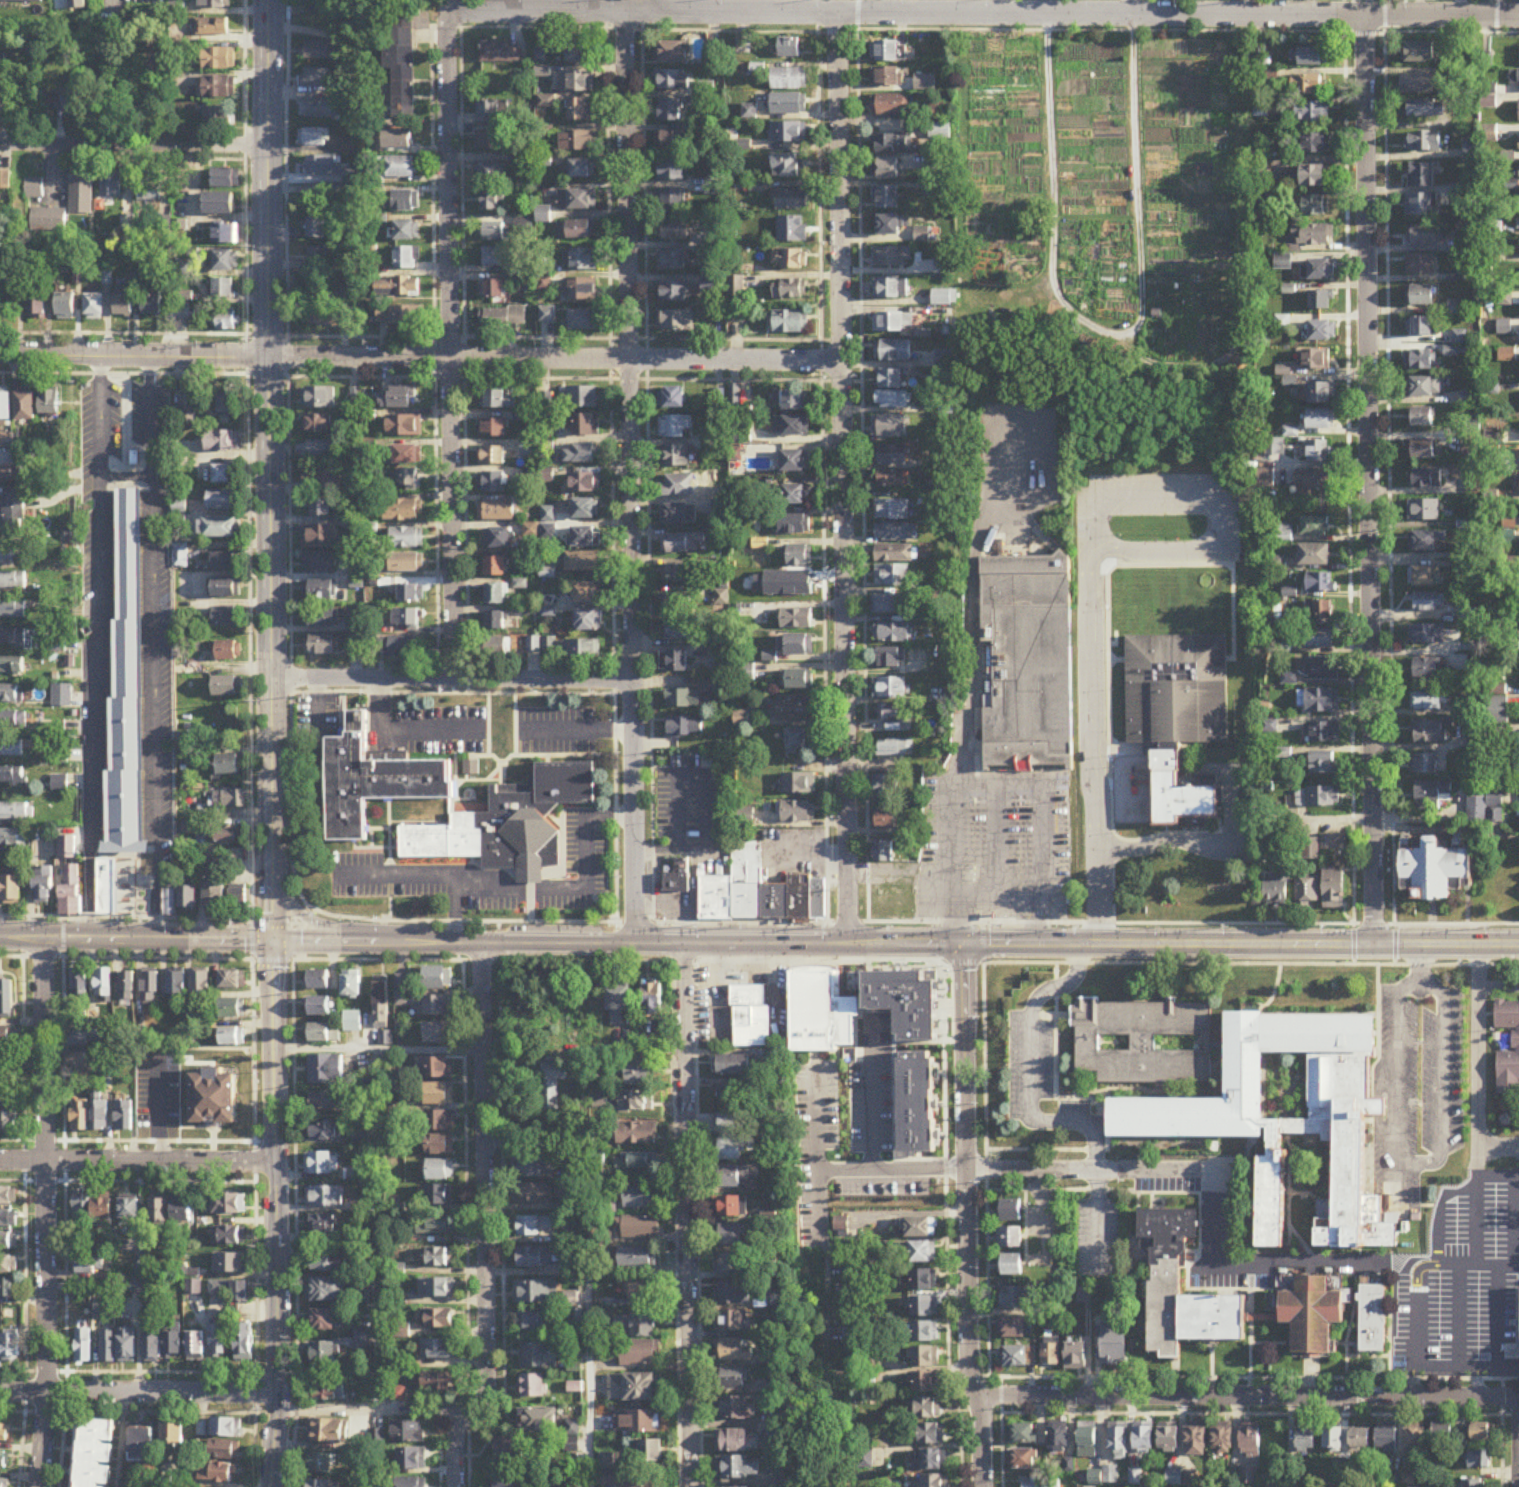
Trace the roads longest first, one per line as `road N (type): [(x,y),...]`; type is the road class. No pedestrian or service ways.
road 1 (residential): [(453,14),(1518,15)]
road 2 (secondary): [(1518,946),(482,943)]
road 3 (secondary): [(273,940),(267,0)]
road 4 (residential): [(1373,946),(1365,15)]
road 5 (residential): [(636,943),(624,13)]
road 6 (residential): [(846,943),(837,16)]
road 7 (residential): [(0,355),(842,361)]
road 8 (track): [(1046,16),(1052,276),(1063,305),(1132,329),(1141,313),(1131,15)]
road 9 (residential): [(451,682),(446,28),(453,14)]
road 10 (residential): [(98,356),(92,939)]
road 11 (residential): [(482,943),(487,1362),(484,1400),(454,1441),(454,1486)]
road 12 (residential): [(42,938),(49,1394),(37,1486)]
road 13 (tertiary): [(273,940),(281,1412),(272,1486)]
road 14 (tertiary): [(964,943),(966,1377),(981,1416),(981,1486)]
road 15 (residential): [(684,944),(688,1486)]
road 16 (residential): [(975,1399),(1513,1402)]
road 17 (residential): [(273,682),(633,681)]
road 18 (residential): [(0,1394),(279,1398)]
road 19 (residential): [(0,1162),(276,1167)]
road 20 (secondary): [(0,937),(273,940)]
road 21 (residential): [(0,146),(268,147)]
road 22 (residential): [(964,1169),(1220,1173)]
road 23 (secondary): [(273,940),(482,943)]
road 24 (residential): [(281,1412),(471,1413)]

